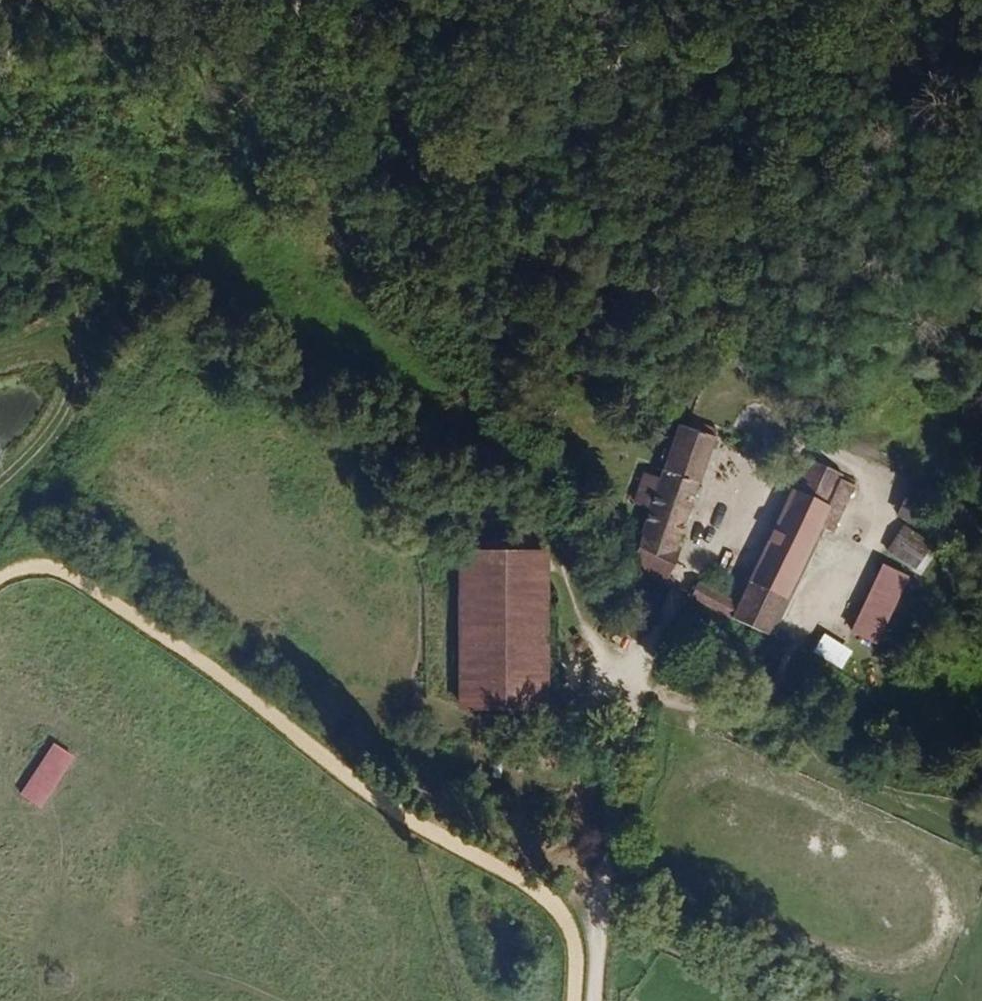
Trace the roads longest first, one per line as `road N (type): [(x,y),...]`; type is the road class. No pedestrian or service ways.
road 1 (track): [(636,682),(596,1000)]
road 2 (track): [(735,473),(775,481),(798,458),(818,452),(878,484),(879,497),(823,621)]
road 3 (track): [(636,682),(743,458)]

